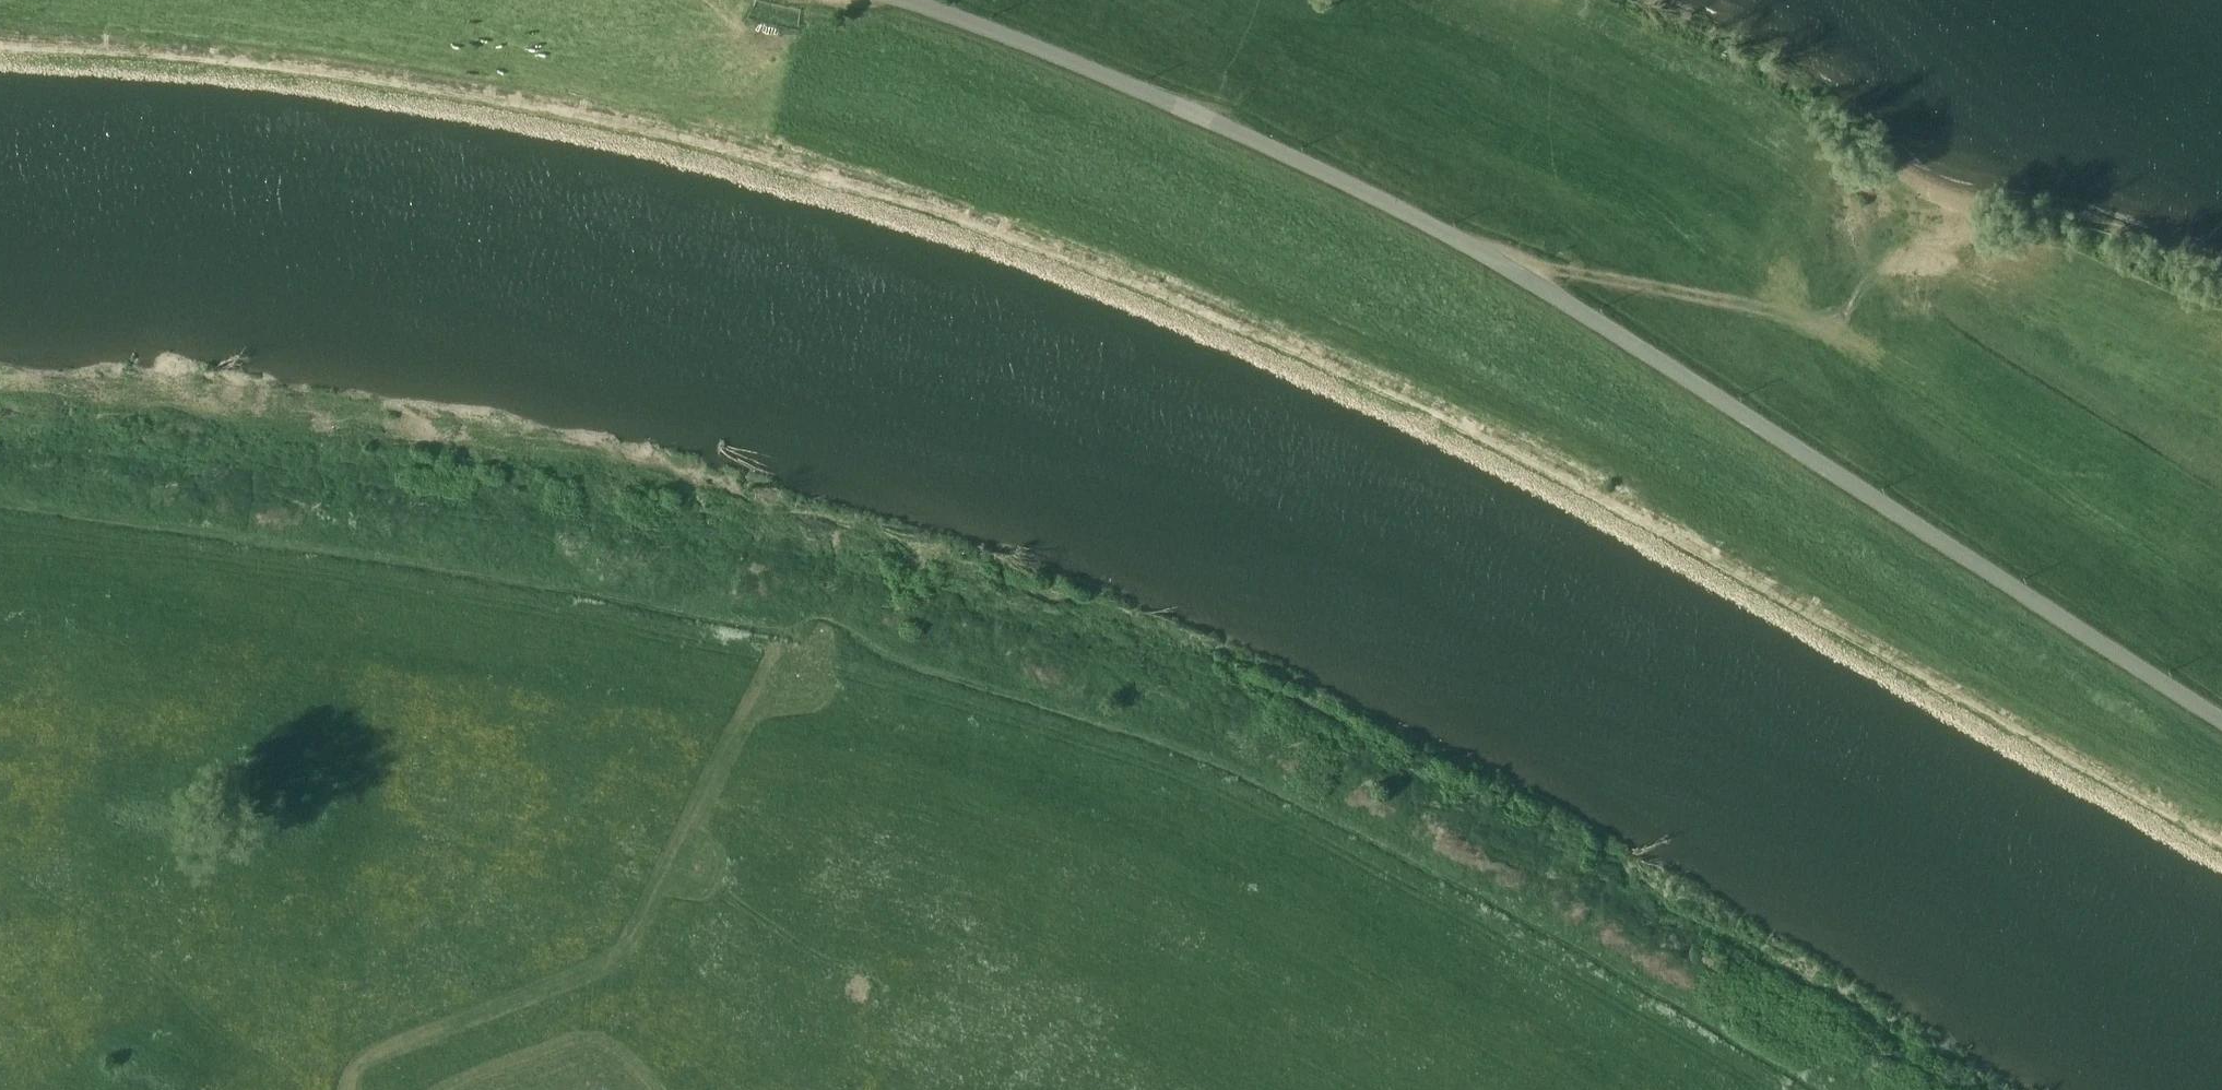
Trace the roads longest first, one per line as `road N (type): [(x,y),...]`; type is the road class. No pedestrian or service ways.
road 1 (unclassified): [(919,0),(1176,101),(1461,235),(2221,716)]

